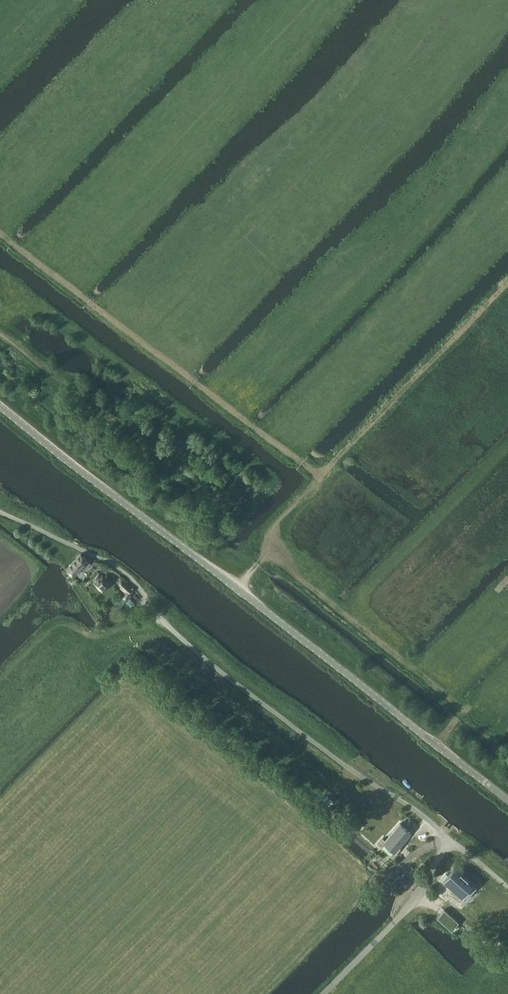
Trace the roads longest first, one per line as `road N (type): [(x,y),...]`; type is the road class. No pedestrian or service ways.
road 1 (unclassified): [(507,800),(0,406)]
road 2 (track): [(507,281),(287,508),(267,554),(238,589)]
road 3 (track): [(0,233),(320,475)]
road 4 (unclassified): [(322,993),(411,904),(449,840),(396,797)]
road 5 (track): [(168,625),(110,640),(104,661),(0,764)]

